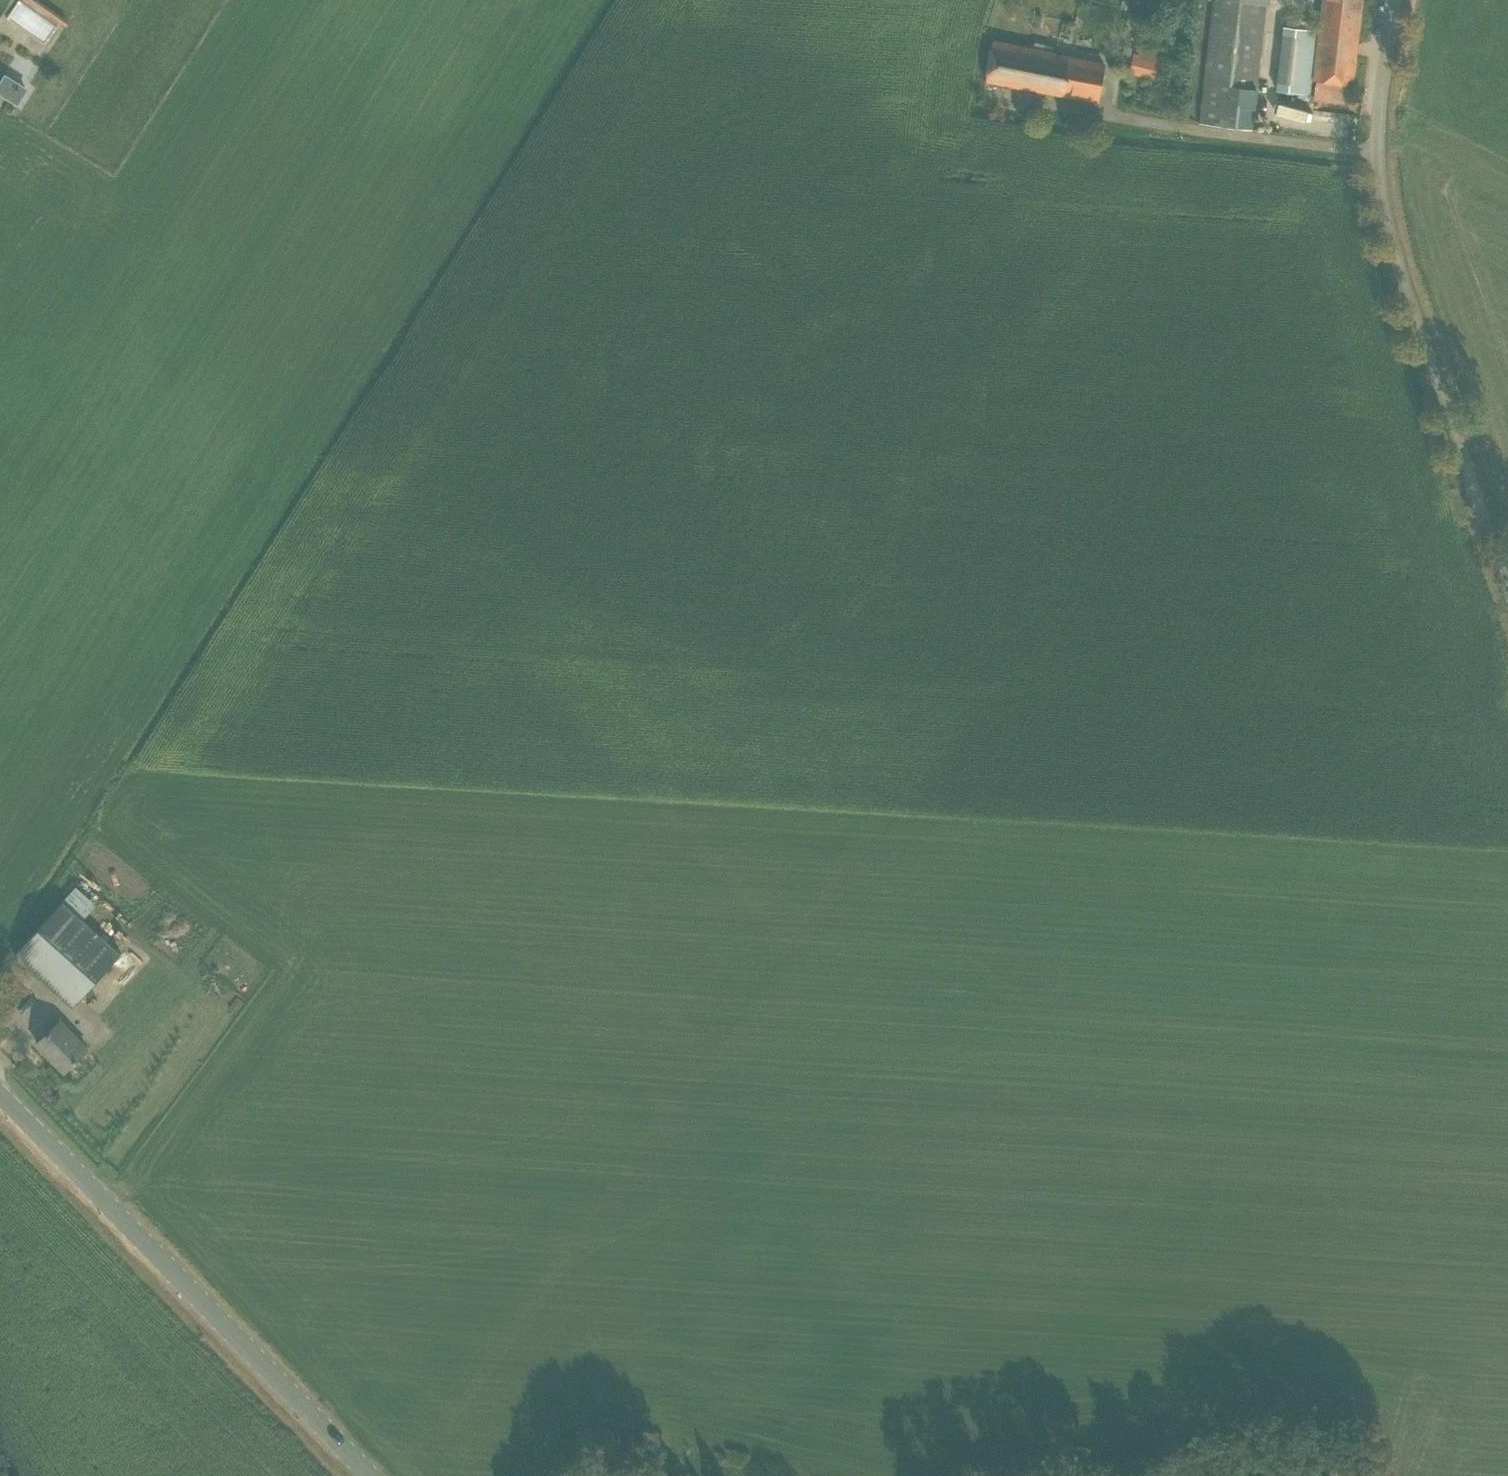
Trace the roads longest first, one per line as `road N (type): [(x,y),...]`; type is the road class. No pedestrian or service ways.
road 1 (unclassified): [(1507,583),(1378,186),(1374,106),(1403,0)]
road 2 (tertiary): [(370,1475),(0,1096)]

